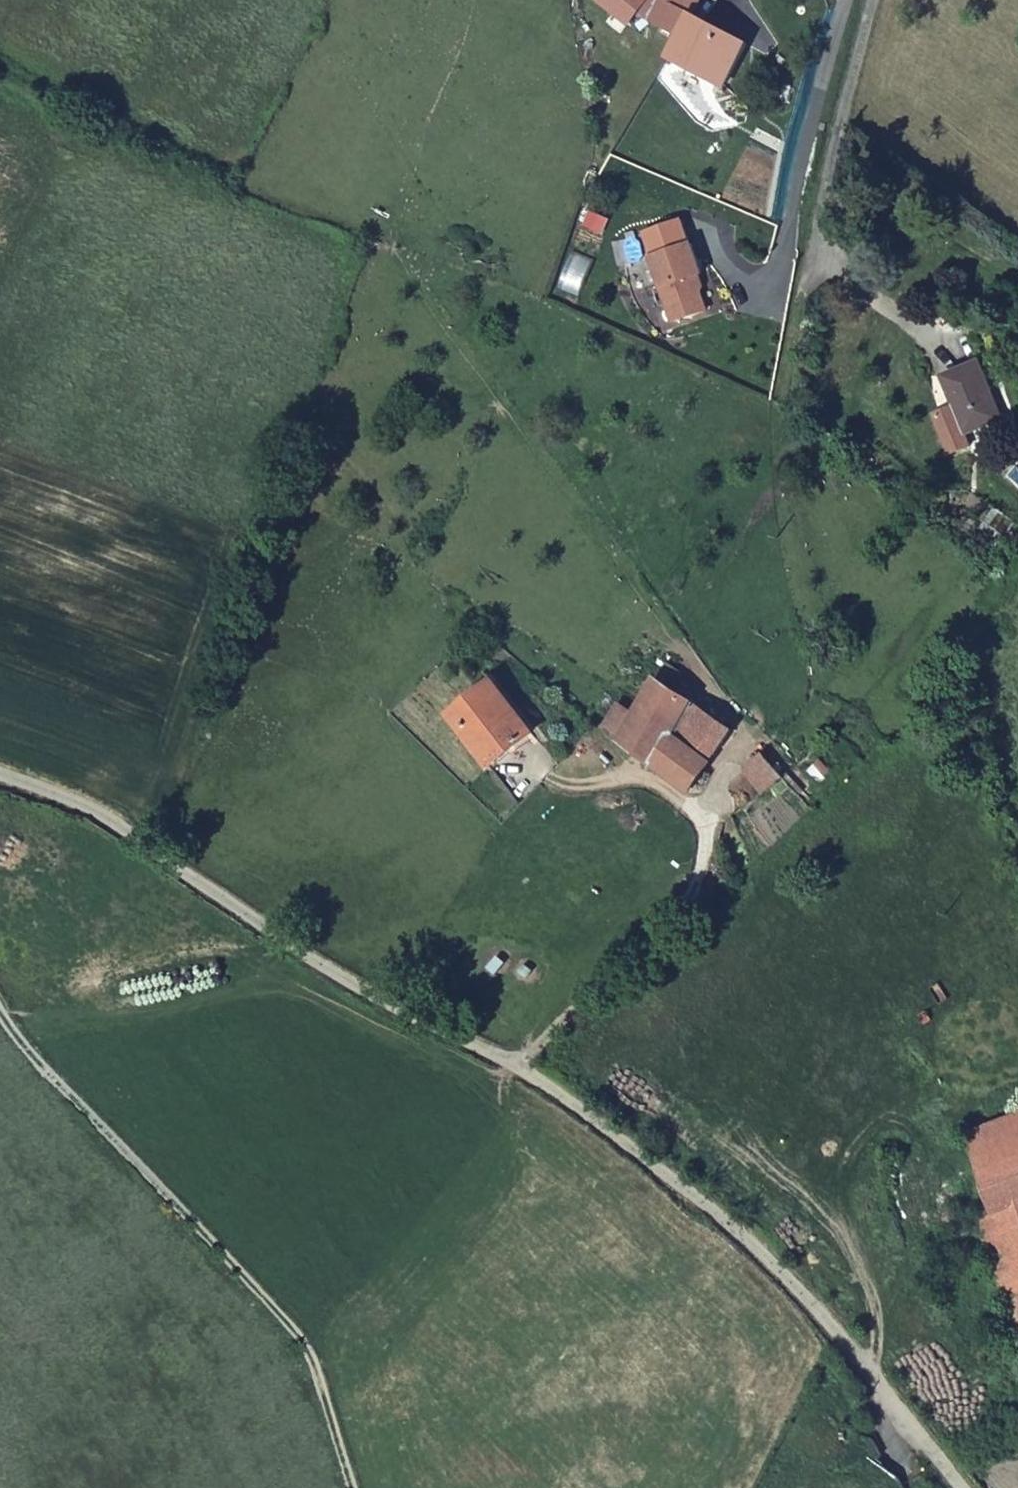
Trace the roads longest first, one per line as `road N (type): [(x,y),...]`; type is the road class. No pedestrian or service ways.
road 1 (unclassified): [(961,1487),(834,1331),(733,1229),(566,1102),(292,951),(108,823),(0,780)]

